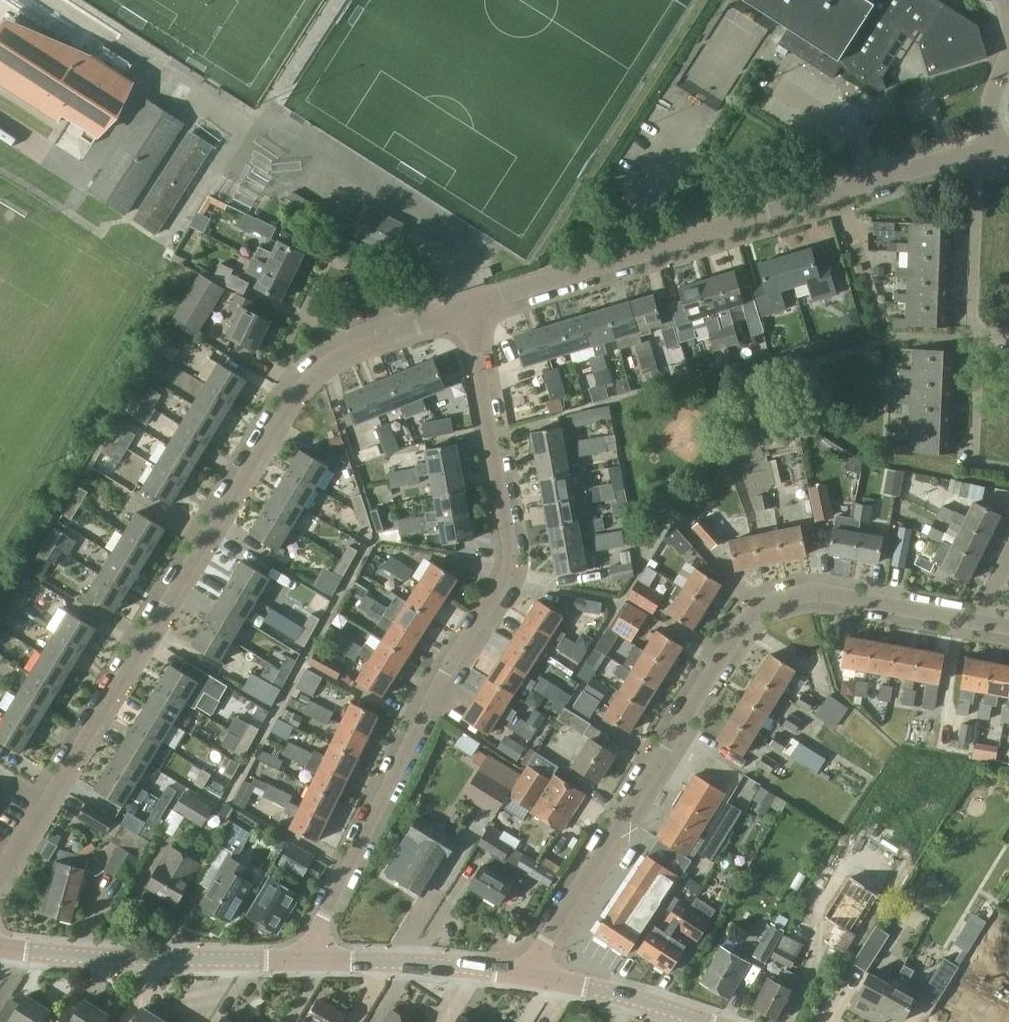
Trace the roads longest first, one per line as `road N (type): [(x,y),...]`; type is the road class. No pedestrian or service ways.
road 1 (residential): [(464,309),(348,347),(285,400),(0,880)]
road 2 (residential): [(305,960),(439,681),(495,600),(506,568),(507,537),(464,309)]
road 3 (residential): [(980,622),(820,593),(773,598),(750,612),(535,973)]
road 4 (residential): [(464,309),(847,185),(998,152)]
road 5 (tertiary): [(305,960),(52,953),(0,943)]
road 6 (tertiary): [(535,973),(305,960)]
road 7 (tertiary): [(707,1021),(535,973)]

